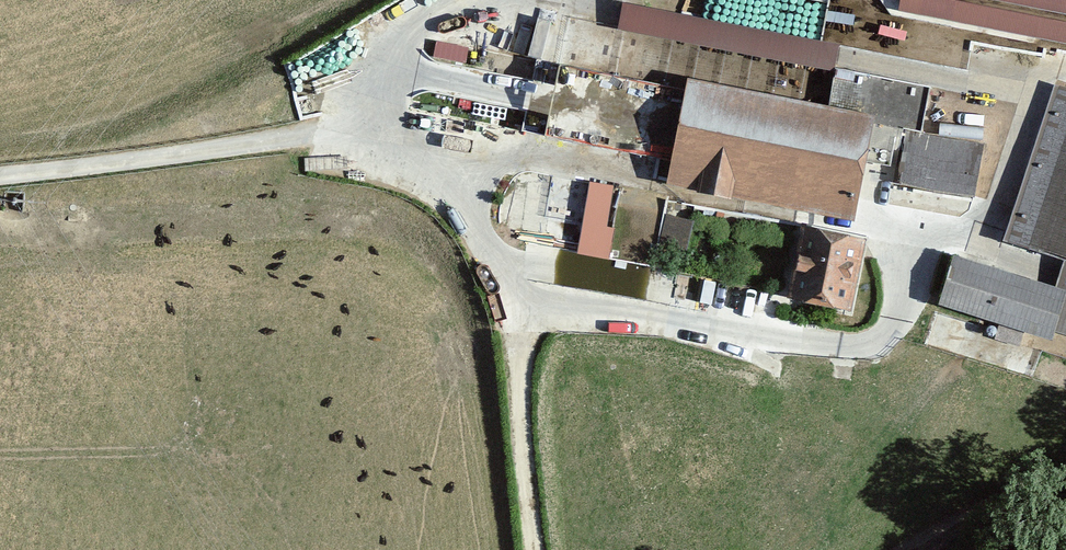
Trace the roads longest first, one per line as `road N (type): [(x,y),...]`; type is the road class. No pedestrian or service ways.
road 1 (track): [(500,308),(851,345),(890,337),(919,239)]
road 2 (track): [(541,549),(526,396),(452,145)]
road 3 (track): [(1065,71),(1043,65),(969,249)]
road 4 (track): [(340,124),(411,28),(452,0)]

